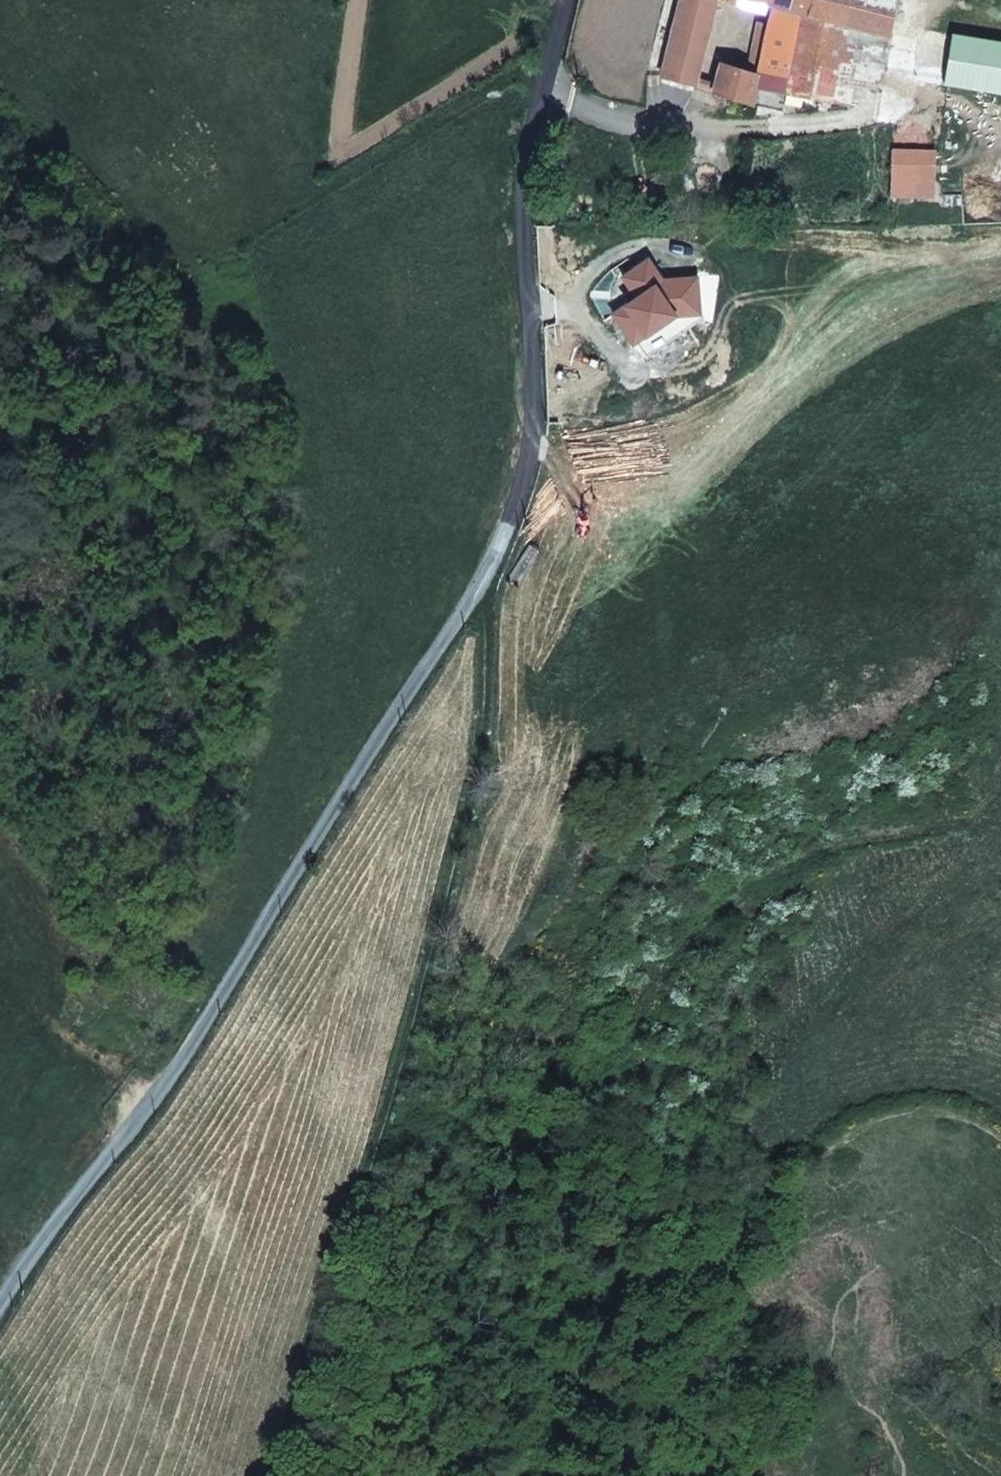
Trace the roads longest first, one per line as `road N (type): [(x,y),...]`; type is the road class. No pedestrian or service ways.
road 1 (residential): [(561,0),(524,178),(532,464),(448,637),(156,1101),(49,1231),(0,1306)]
road 2 (unknown): [(547,67),(636,131),(828,131),(933,82),(1000,77)]

